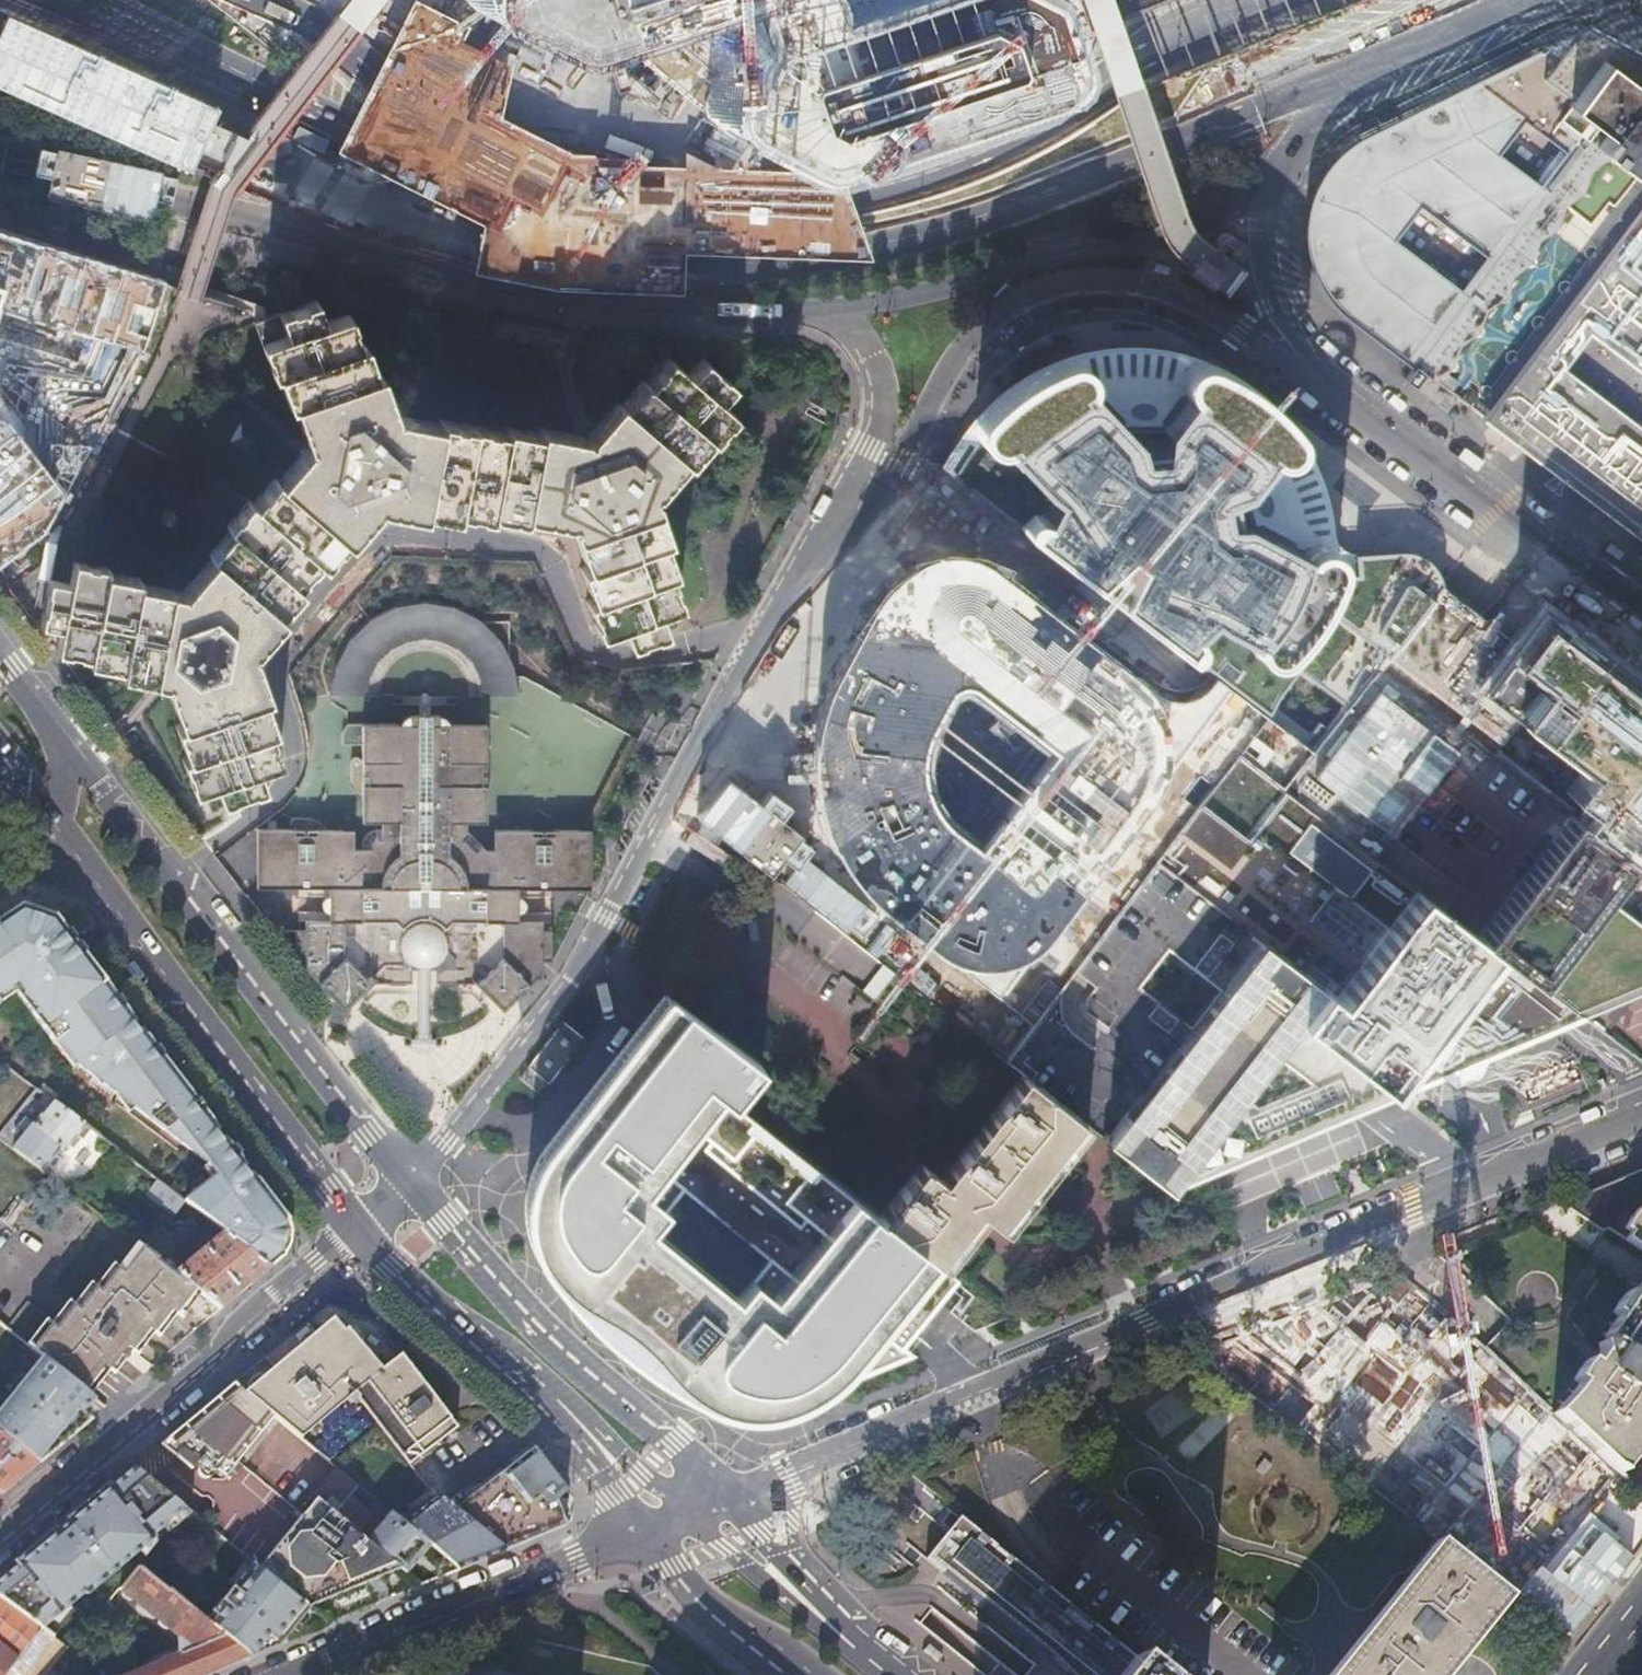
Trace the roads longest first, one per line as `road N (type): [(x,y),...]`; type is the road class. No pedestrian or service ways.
road 1 (unclassified): [(1379,421),(1316,389),(1200,304),(1147,284),(1054,284),(989,316),(950,363),(877,500),(740,667),(571,978),(452,1139),(410,1180)]
road 2 (tertiary): [(727,1499),(1641,1114)]
road 3 (secondary): [(410,1180),(46,715)]
road 4 (primary): [(843,247),(984,212),(1383,58)]
road 5 (secondary): [(53,836),(359,1228)]
road 6 (residential): [(359,1228),(0,1535)]
road 7 (primary): [(827,204),(992,152),(1156,53),(1237,21)]
road 8 (secondary): [(727,1499),(530,1317),(410,1180)]
road 9 (unclassified): [(1379,421),(1296,335),(1269,247),(1278,184),(1300,141),(1383,58)]
road 10 (secondary): [(427,1301),(515,1347),(654,1485),(690,1500),(727,1499)]
road 11 (tertiary): [(302,1674),(638,1536)]
road 12 (secondary): [(346,104),(581,204),(659,219)]
road 13 (unclassified): [(1641,620),(1379,421)]
road 14 (secondary): [(427,1301),(567,1432),(638,1536)]
road 15 (secondary): [(94,0),(260,80),(346,104)]
road 16 (residential): [(0,64),(208,129)]
road 17 (secondary): [(638,1536),(803,1674)]
road 18 (secondary): [(827,1609),(696,1532),(638,1536)]
road 19 (secondary): [(659,219),(843,247)]
road 20 (secondary): [(659,219),(715,208),(827,204)]
road 21 (secondary): [(226,0),(346,104)]
road 22 (secondary): [(827,1609),(777,1545),(727,1499)]
road 23 (primary): [(1383,58),(1516,0)]
road 24 (residential): [(53,836),(59,765),(46,715)]

